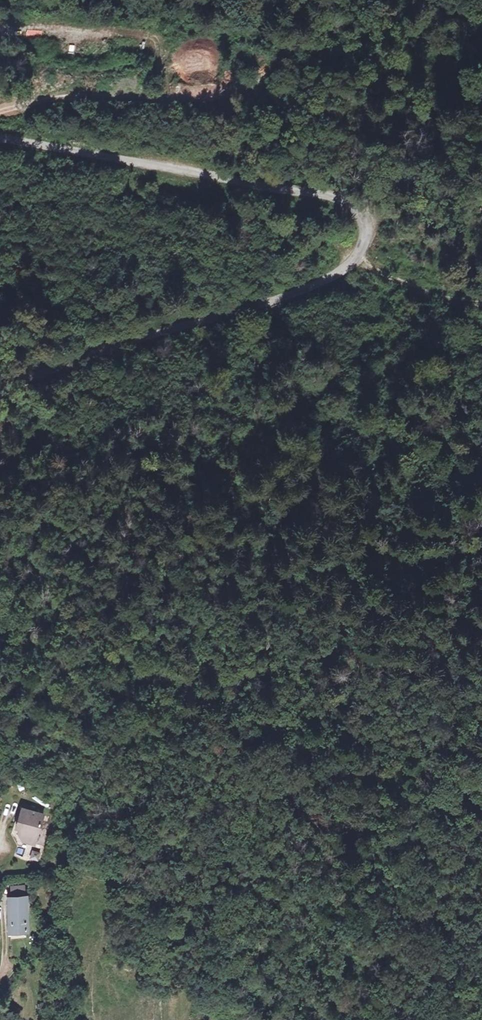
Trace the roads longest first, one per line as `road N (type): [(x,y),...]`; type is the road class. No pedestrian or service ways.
road 1 (tertiary): [(0,388),(332,280),(360,256),(363,236),(351,208),(319,197),(0,140)]

